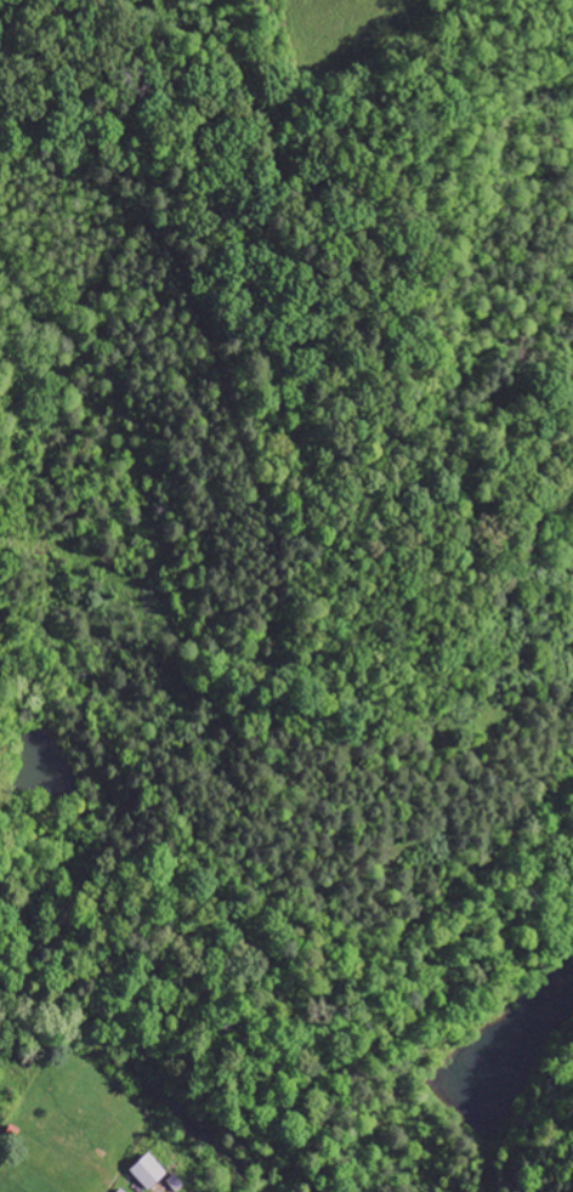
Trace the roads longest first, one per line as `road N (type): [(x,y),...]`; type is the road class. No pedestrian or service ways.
road 1 (residential): [(162,1191),(125,1096),(57,1037)]

